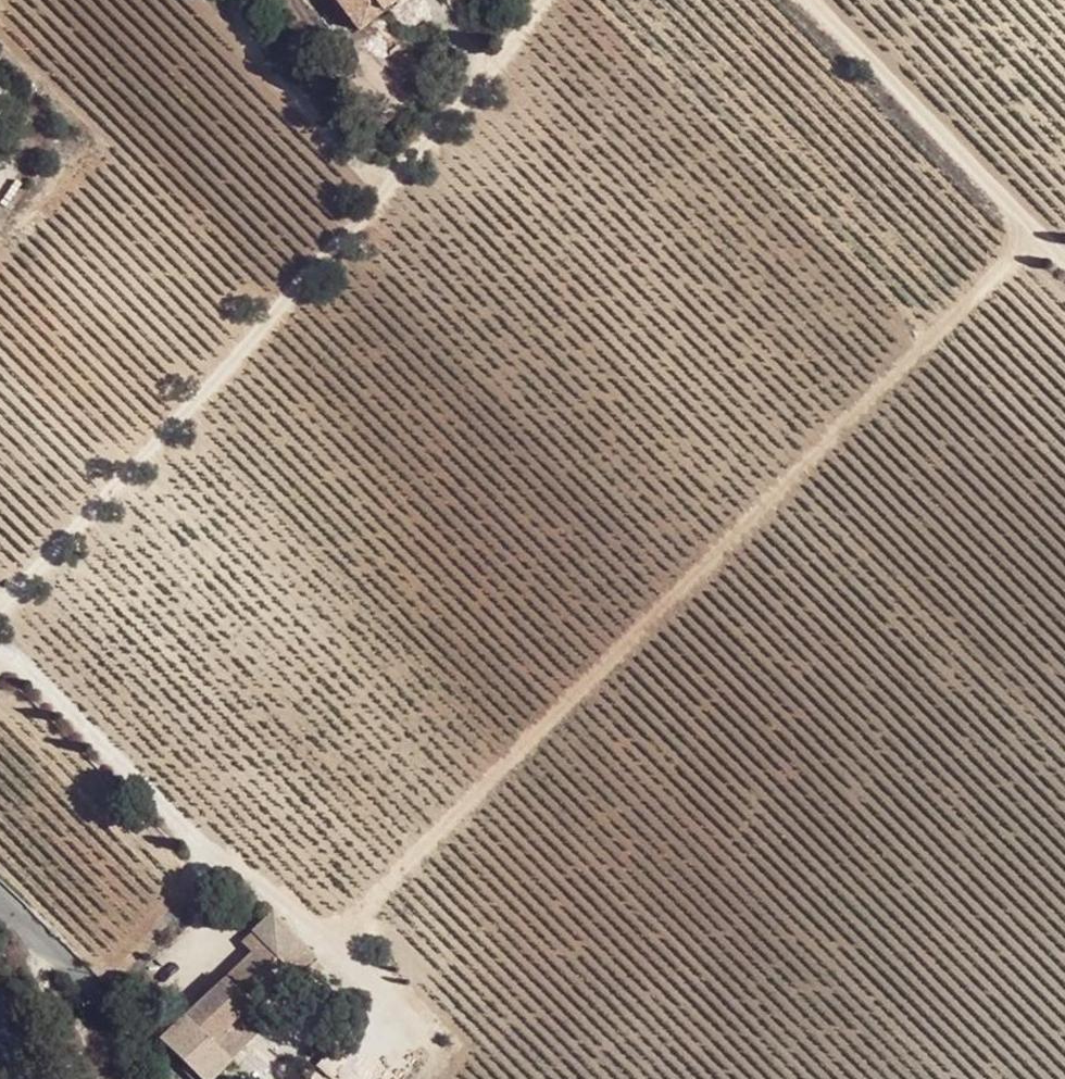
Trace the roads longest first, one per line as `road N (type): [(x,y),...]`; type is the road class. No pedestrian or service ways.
road 1 (track): [(327,949),(1040,231)]
road 2 (track): [(0,604),(553,0)]
road 3 (track): [(811,0),(1064,257)]
road 4 (track): [(47,944),(37,973),(117,1078)]

